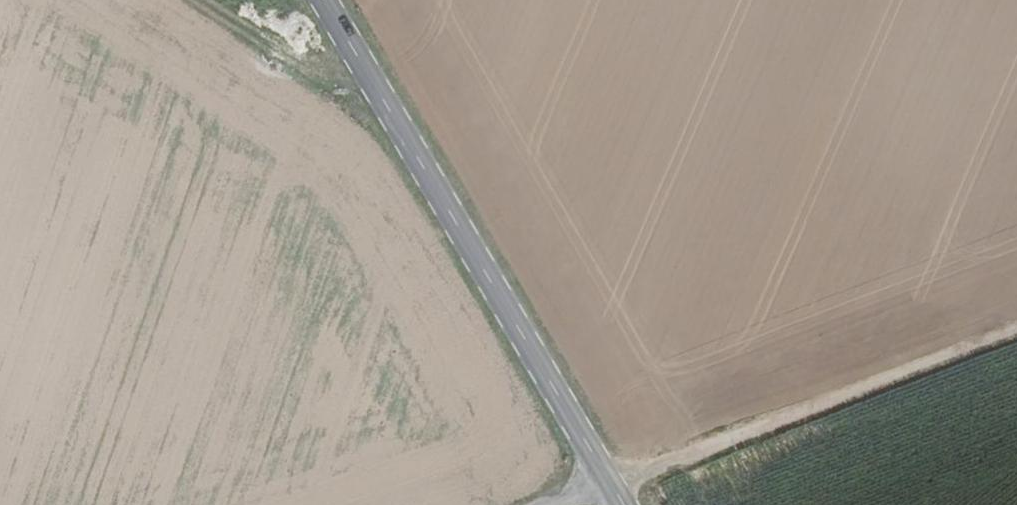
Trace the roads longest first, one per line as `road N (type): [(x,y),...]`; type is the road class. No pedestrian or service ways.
road 1 (secondary): [(323,0),(609,482)]
road 2 (track): [(609,482),(1016,331)]
road 3 (track): [(189,0),(349,99),(383,100)]

